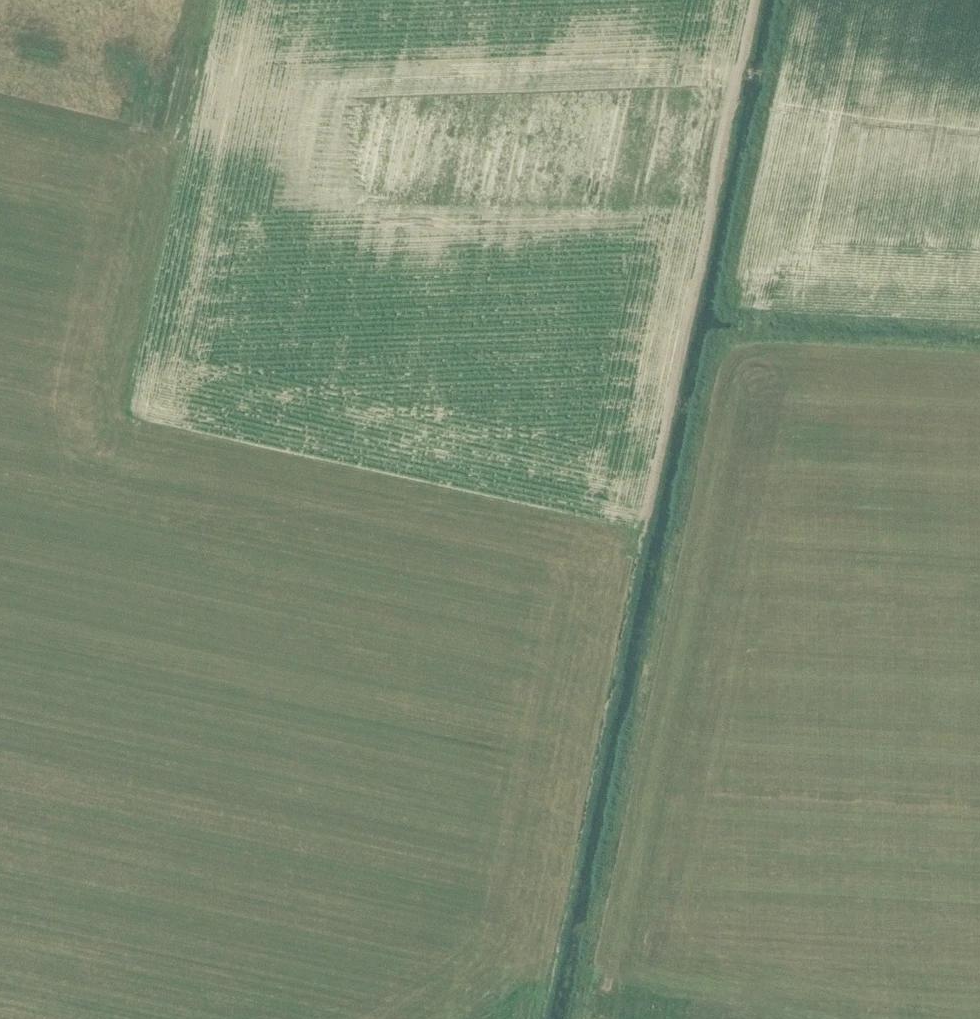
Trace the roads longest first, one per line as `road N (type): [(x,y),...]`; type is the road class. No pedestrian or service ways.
road 1 (track): [(763,314),(761,337),(722,345),(581,1018)]
road 2 (track): [(791,0),(728,310),(763,314)]
road 3 (track): [(979,328),(763,314)]

